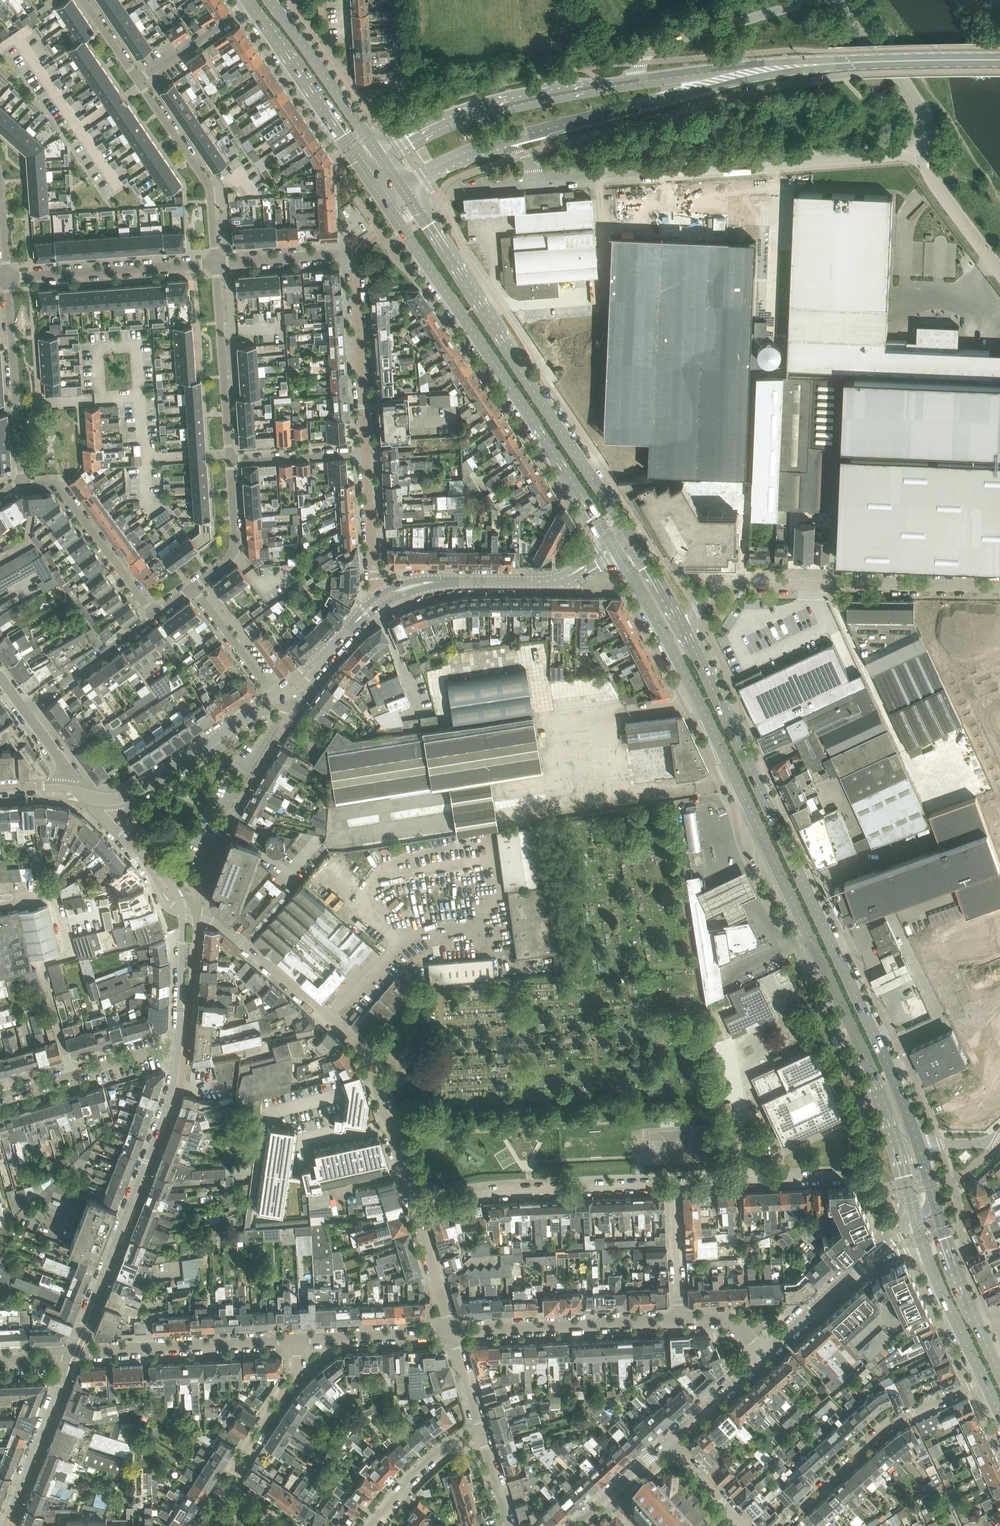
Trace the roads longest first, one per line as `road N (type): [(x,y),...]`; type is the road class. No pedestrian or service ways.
road 1 (secondary): [(617,554),(835,989),(891,1133)]
road 2 (secondary): [(916,1136),(691,637)]
road 3 (tertiary): [(481,149),(763,77),(999,62)]
road 4 (secondary): [(377,186),(611,543)]
road 5 (secondary): [(629,532),(404,185)]
road 6 (residential): [(418,1212),(364,1052),(219,923),(182,909)]
road 7 (unclassified): [(537,177),(925,153)]
road 8 (tertiary): [(999,54),(746,65),(619,82)]
road 9 (unclassified): [(691,637),(698,607),(749,582),(999,585)]
road 10 (residential): [(71,1356),(173,1084),(179,1044)]
road 11 (residential): [(673,1185),(491,1194),(418,1212)]
road 12 (tertiary): [(619,82),(500,101),(434,120),(377,150)]
road 13 (residential): [(984,1381),(885,1428),(779,1525)]
road 14 (residential): [(680,1321),(452,1330)]
road 15 (residential): [(71,1356),(297,1341)]
road 16 (tertiary): [(94,799),(130,794),(276,696)]
road 17 (residential): [(7,277),(215,262)]
road 18 (secondary): [(253,1),(369,174)]
road 19 (unclassified): [(806,0),(664,43),(619,82)]
road 20 (residential): [(215,262),(209,186),(139,80)]
road 21 (residential): [(208,866),(197,862),(211,829),(283,712),(276,696)]
road 22 (residential): [(230,461),(215,262)]
road 23 (residential): [(22,481),(58,484),(155,615)]
road 24 (residential): [(367,452),(354,257)]
road 25 (residential): [(8,292),(22,481)]
road 26 (residential): [(0,1096),(179,1044)]
road 27 (secondary): [(377,150),(272,0)]
road 28 (residential): [(4,1525),(71,1356)]
road 29 (unclassified): [(925,153),(922,106),(844,0)]
road 30 (residential): [(849,1178),(673,1185)]
road 31 (secondary): [(999,1371),(937,1209)]
road 32 (residential): [(224,1488),(297,1370),(297,1341)]
road 33 (residential): [(24,711),(155,615)]
road 34 (residential): [(297,1341),(452,1330)]
road 35 (residential): [(372,1525),(447,1447),(481,1434)]
road 36 (residential): [(194,588),(235,548),(230,461)]
road 37 (residential): [(763,1352),(870,1255)]
road 38 (residential): [(383,592),(367,452)]
road 39 (residential): [(182,909),(94,799)]
road 40 (unclassified): [(999,270),(939,189),(925,153)]
road 41 (residential): [(215,262),(354,257)]
road 42 (residential): [(253,1),(139,80)]
road 43 (residential): [(367,452),(230,461)]
road 44 (residential): [(680,1321),(673,1185)]
road 45 (residential): [(194,588),(276,696)]
road 46 (residential): [(179,1044),(182,909)]
road 47 (secondary): [(930,1263),(984,1381)]
road 48 (residential): [(572,1525),(668,1439)]
road 49 (residential): [(668,1439),(763,1352)]
road 50 (tertiary): [(435,582),(563,578)]
road 51 (residential): [(452,1330),(418,1212)]

